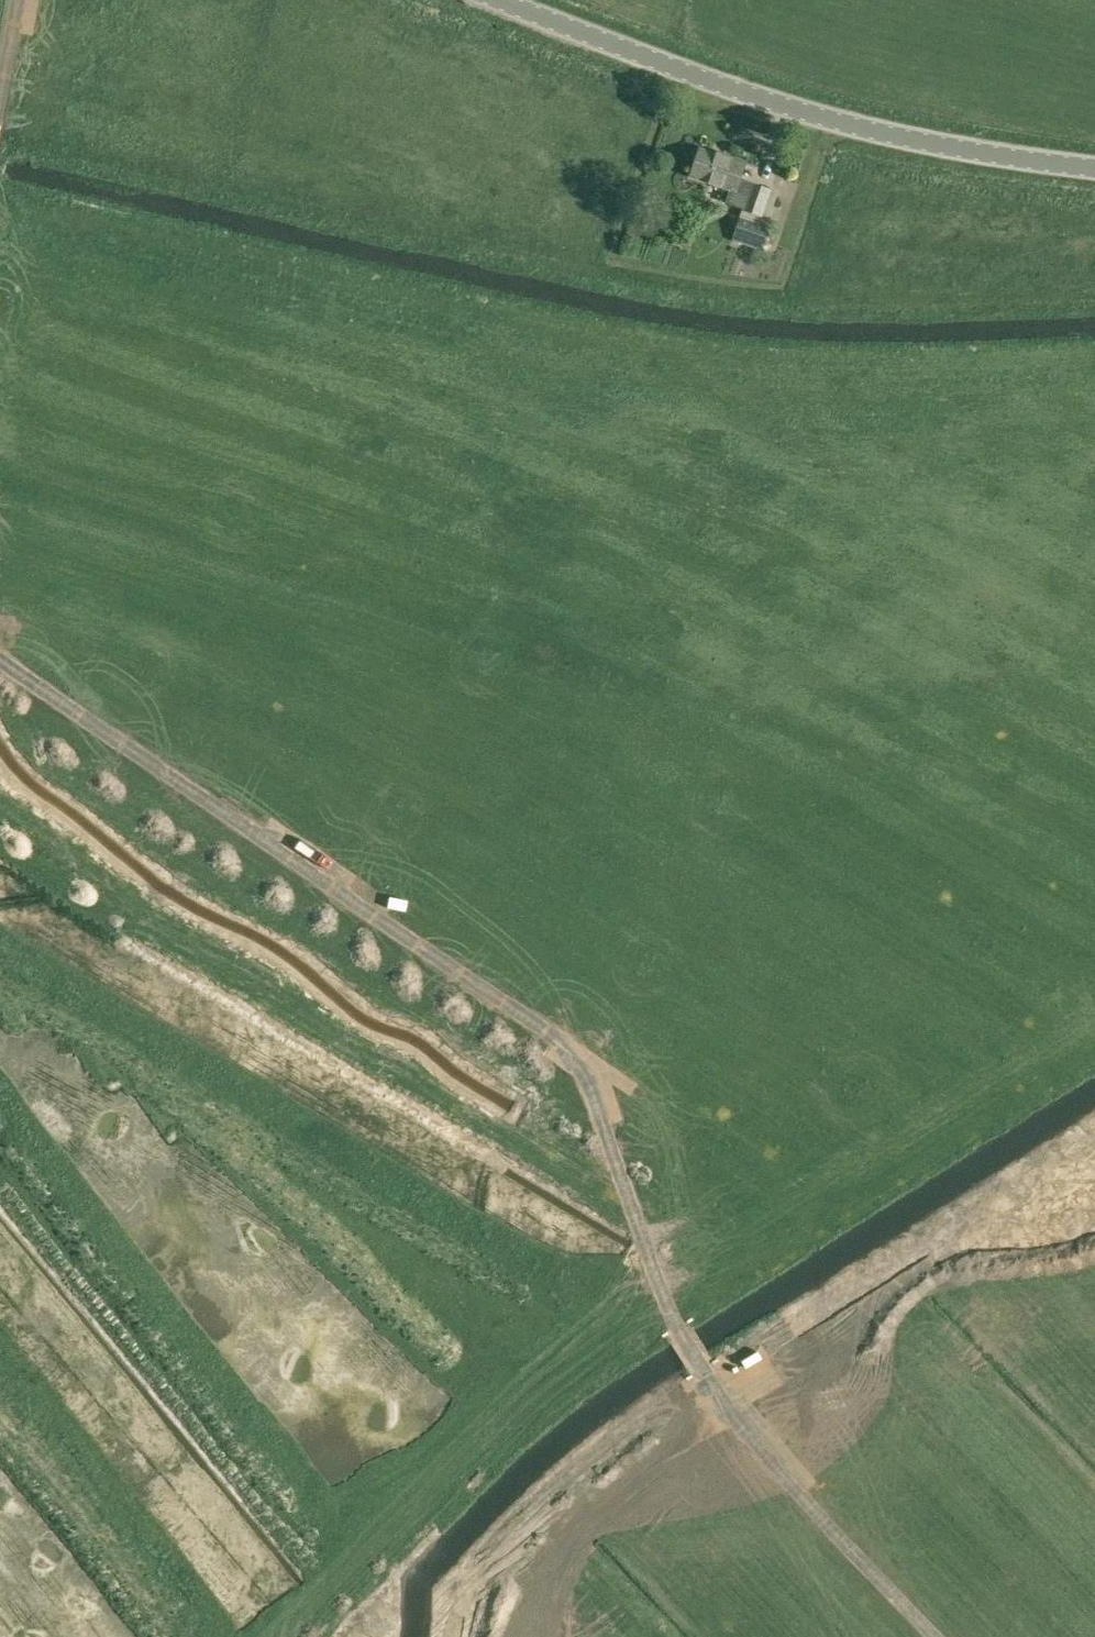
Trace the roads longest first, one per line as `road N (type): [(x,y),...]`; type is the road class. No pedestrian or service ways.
road 1 (tertiary): [(1094,169),(913,143),(795,112),(491,0)]

